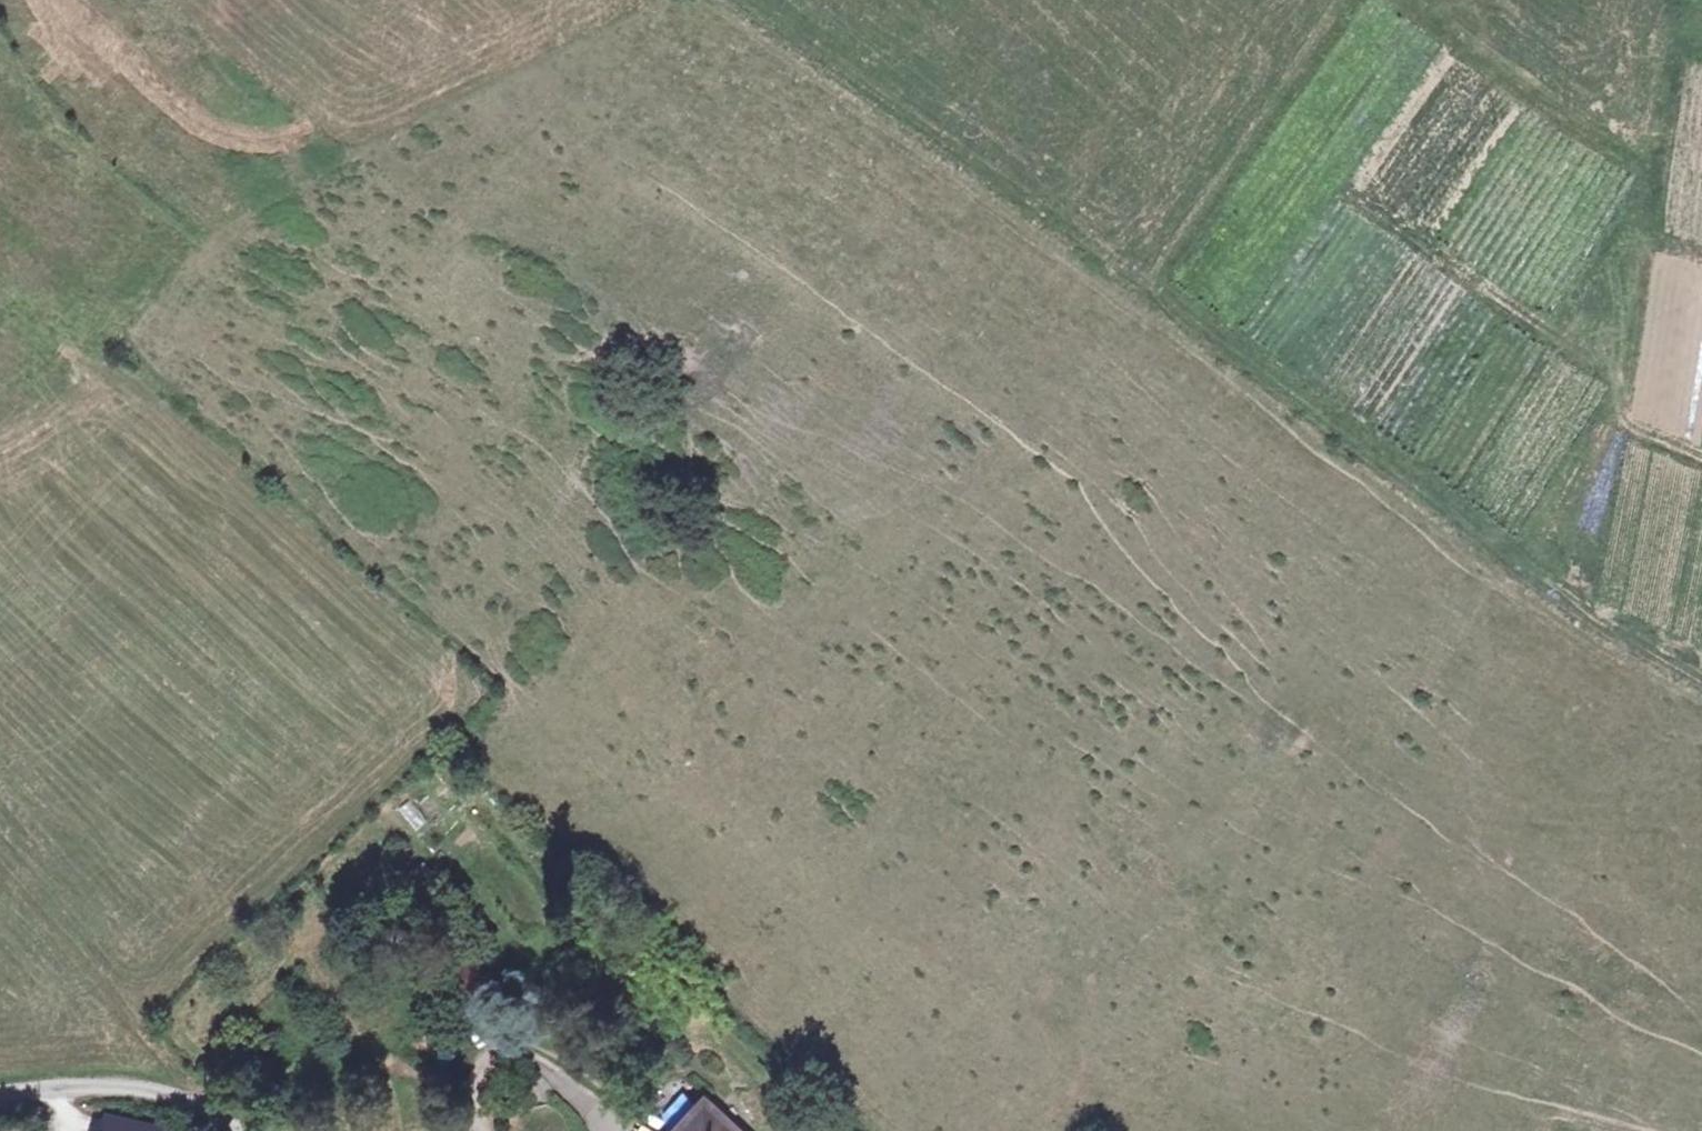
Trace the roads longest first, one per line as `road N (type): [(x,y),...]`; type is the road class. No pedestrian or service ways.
road 1 (residential): [(0,1097),(103,1083),(208,1114),(238,1130)]

